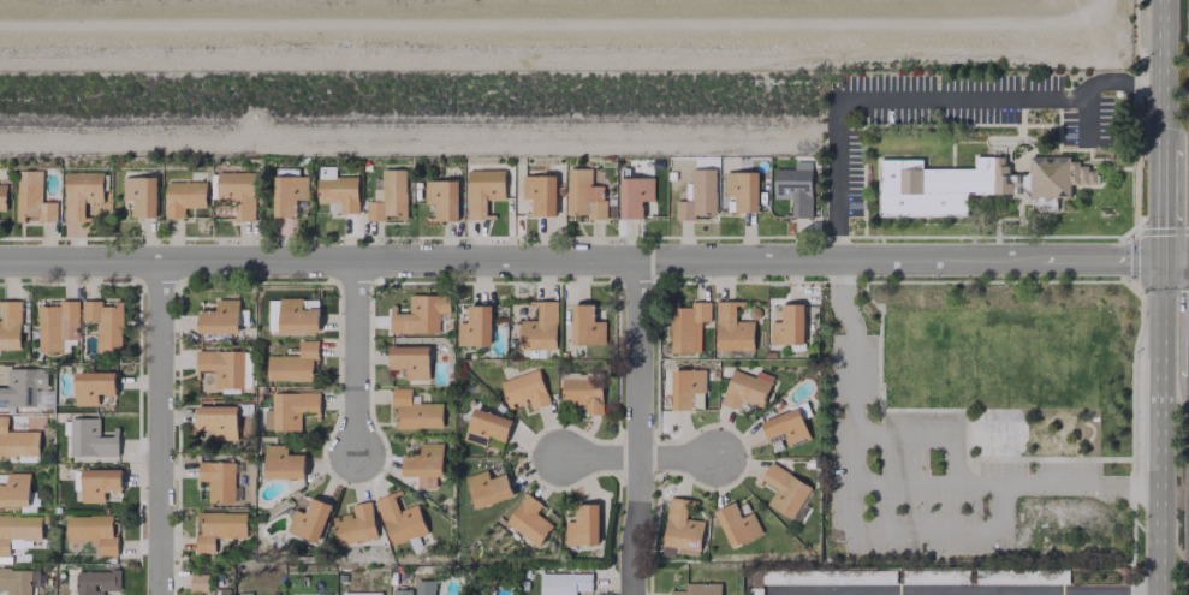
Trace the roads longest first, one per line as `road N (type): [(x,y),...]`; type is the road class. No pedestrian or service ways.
road 1 (secondary): [(0,263),(1036,260)]
road 2 (primary): [(1160,260),(1158,594)]
road 3 (residential): [(162,262),(160,594)]
road 4 (residential): [(641,263),(643,458),(633,594)]
road 5 (residential): [(357,263),(358,457)]
road 6 (residential): [(563,458),(720,458)]
road 7 (primary): [(1162,0),(1160,150)]
road 8 (secondary): [(1036,260),(1160,260)]

